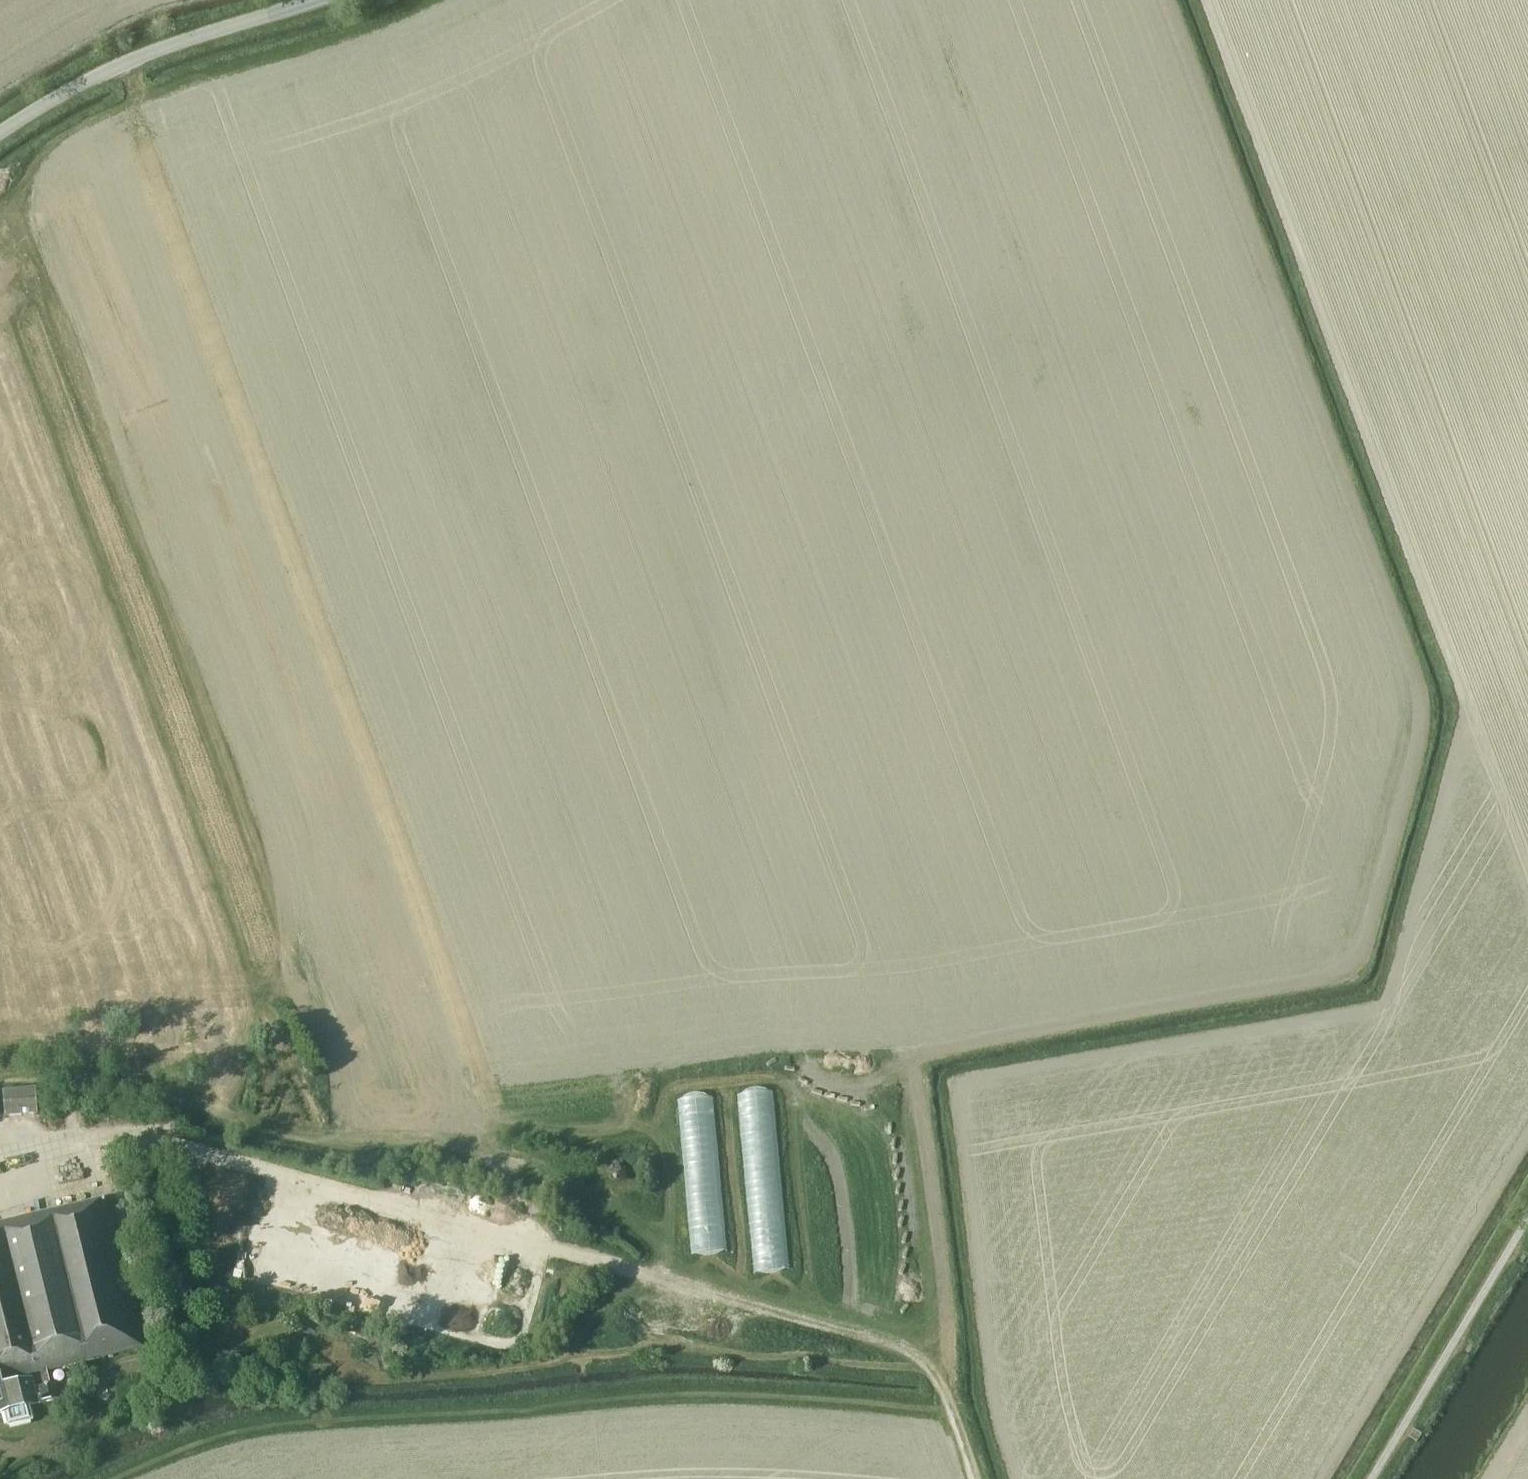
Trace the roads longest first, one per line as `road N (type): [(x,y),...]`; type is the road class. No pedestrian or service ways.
road 1 (track): [(623,1271),(901,1355),(932,1374),(976,1478)]
road 2 (tertiary): [(0,133),(124,63),(307,0)]

